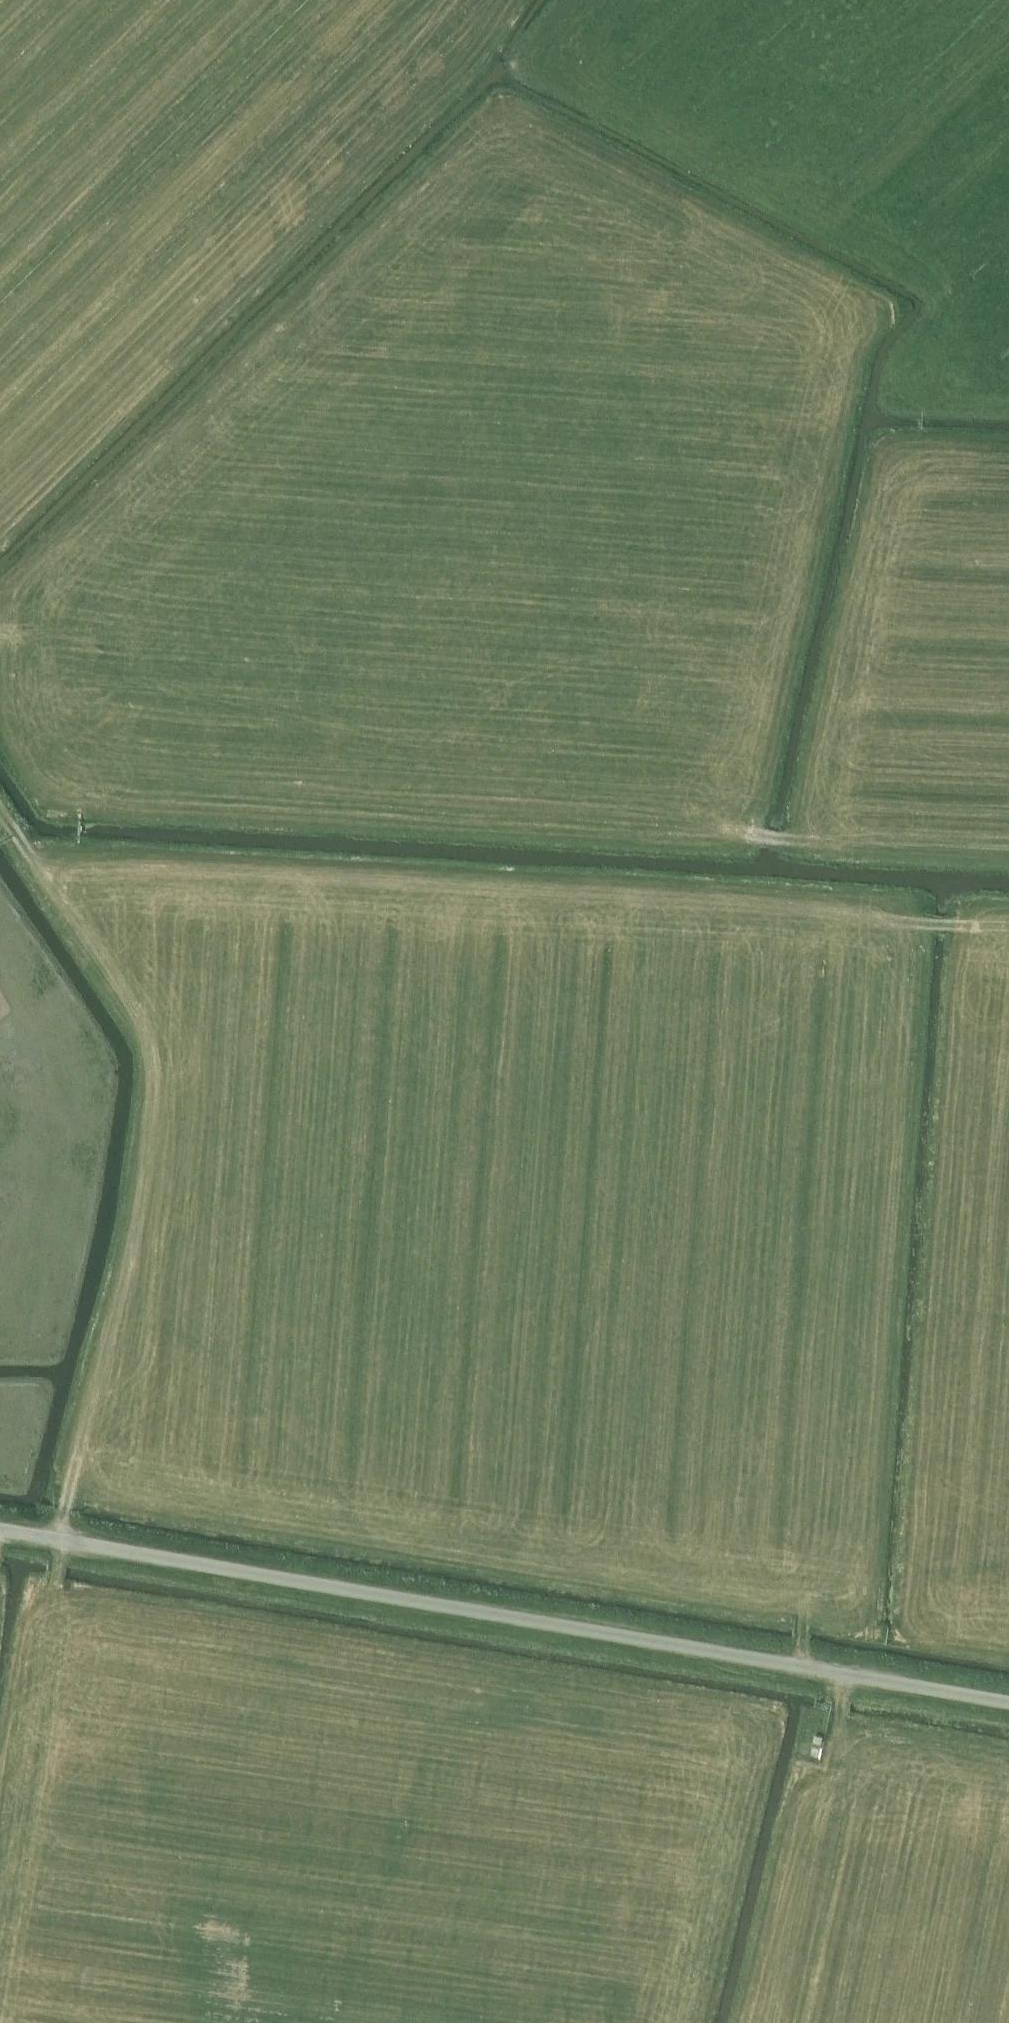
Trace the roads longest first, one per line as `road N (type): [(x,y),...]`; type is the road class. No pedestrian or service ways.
road 1 (unclassified): [(1008,1702),(0,1529)]

